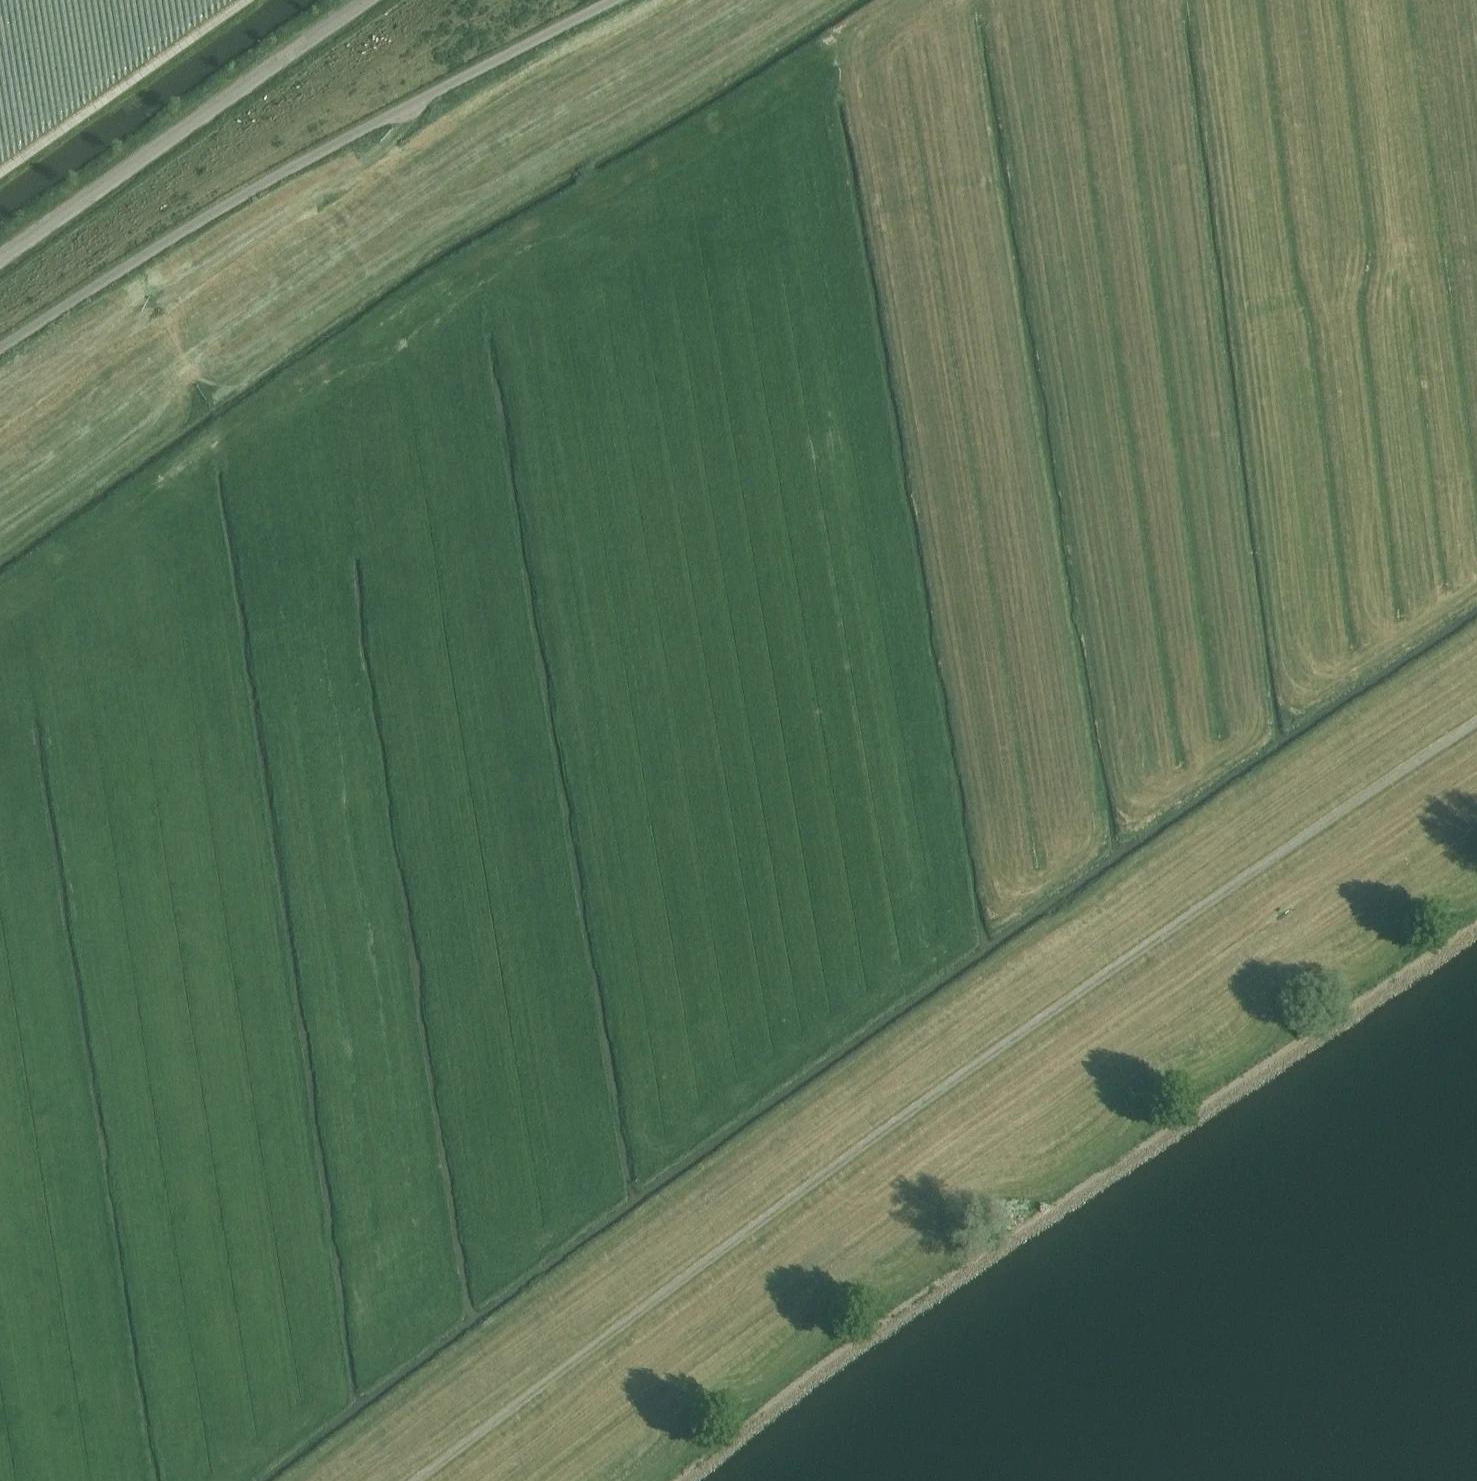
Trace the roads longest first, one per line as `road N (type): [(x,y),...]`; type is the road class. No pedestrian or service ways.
road 1 (unclassified): [(0,366),(180,256),(648,0)]
road 2 (unclassified): [(0,266),(379,0)]

